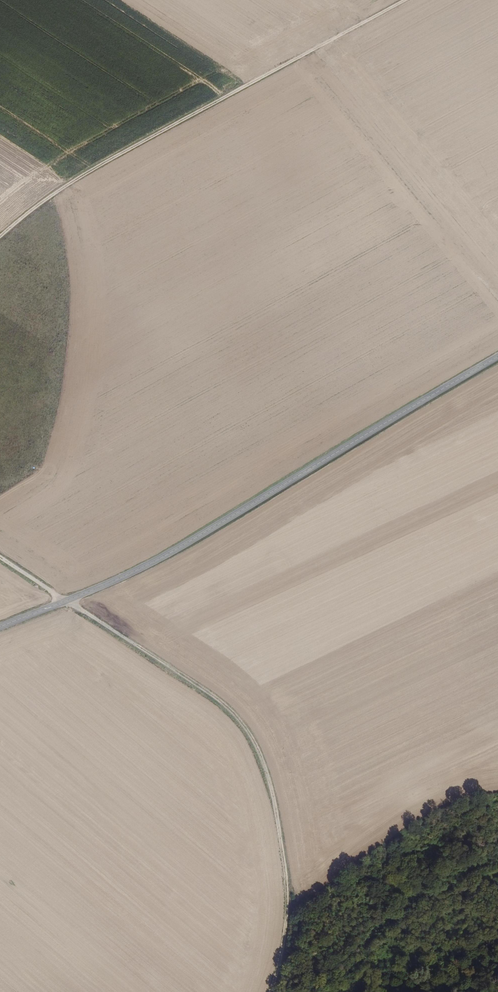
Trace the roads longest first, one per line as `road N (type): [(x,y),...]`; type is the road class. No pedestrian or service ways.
road 1 (track): [(0,558),(214,697),(247,732),(271,787),(291,899),(273,991)]
road 2 (tertiary): [(0,627),(158,559),(497,357)]
road 3 (track): [(0,236),(98,166),(405,0)]

